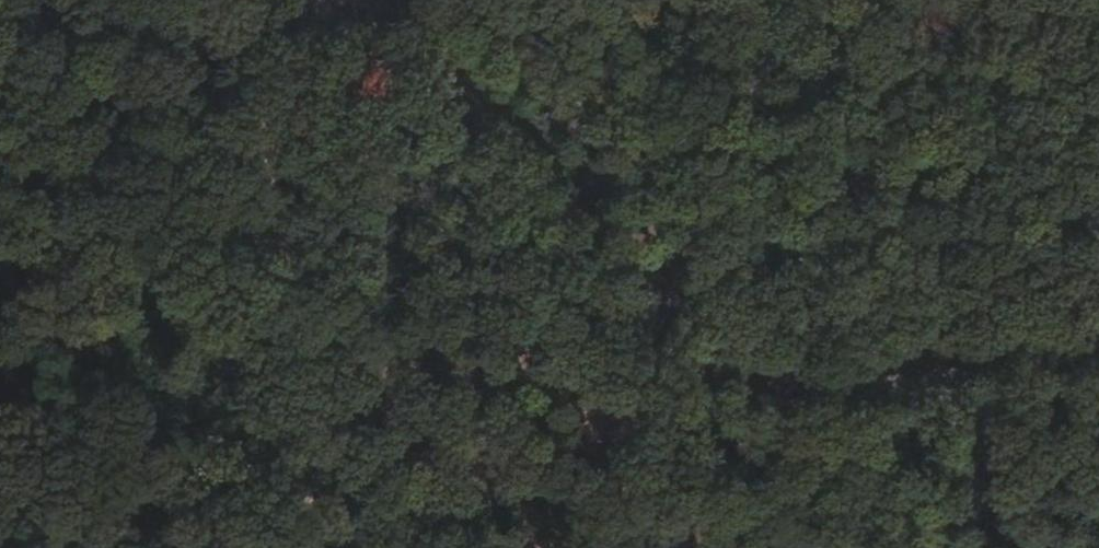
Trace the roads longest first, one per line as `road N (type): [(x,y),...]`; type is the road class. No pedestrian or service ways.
road 1 (unclassified): [(371,0),(583,207),(653,289),(753,365),(825,405),(1098,360)]
road 2 (track): [(317,0),(273,169),(322,485),(289,547)]
road 3 (track): [(894,547),(825,405)]

